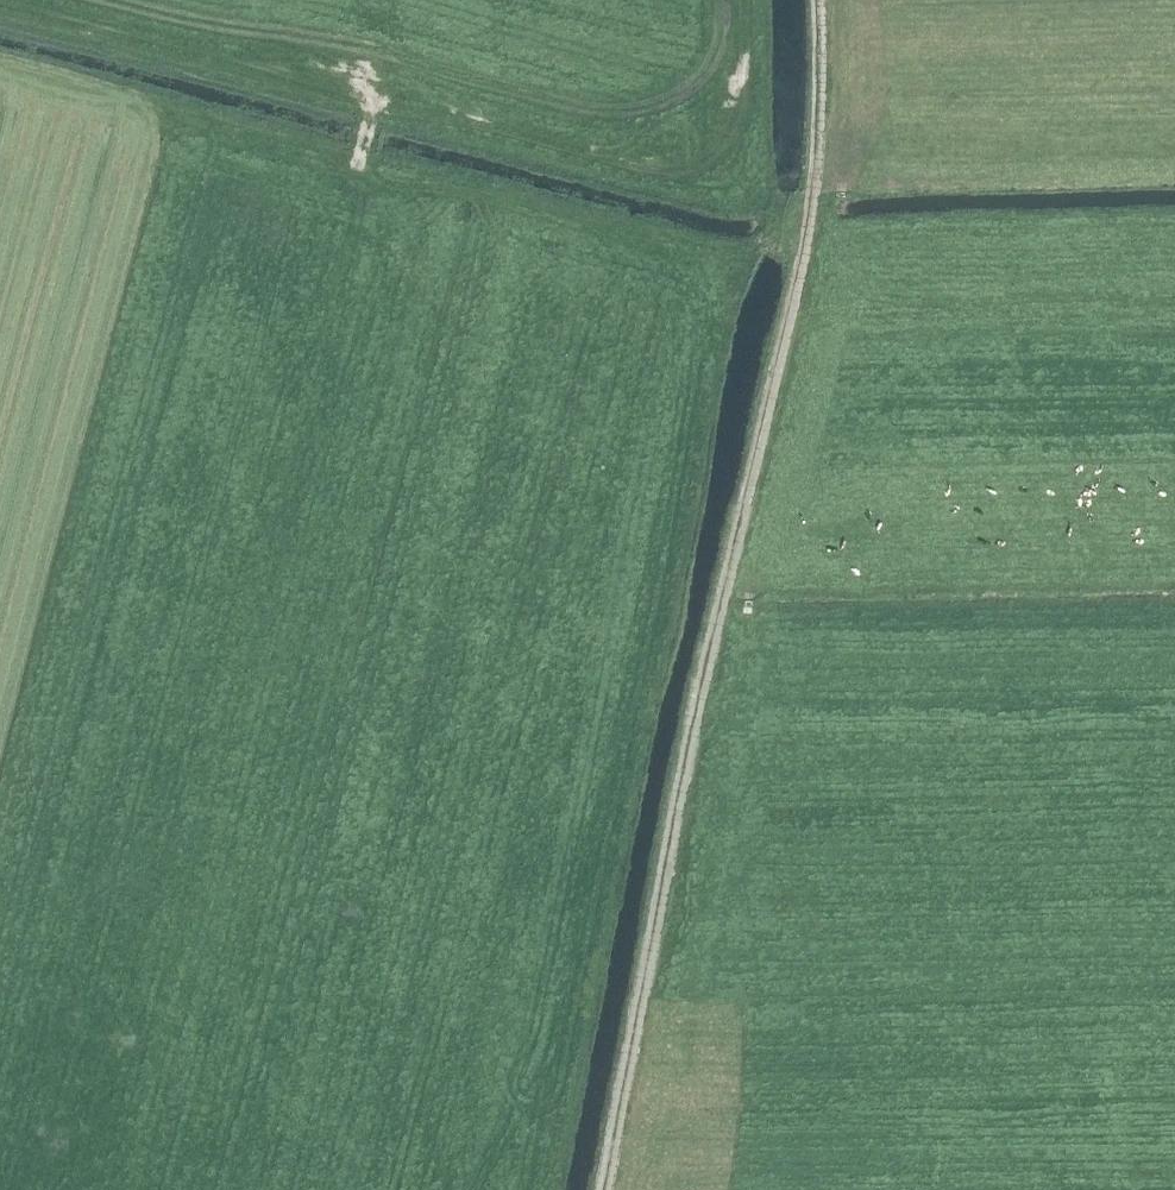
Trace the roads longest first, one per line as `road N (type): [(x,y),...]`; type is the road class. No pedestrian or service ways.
road 1 (track): [(815,0),(817,139),(616,1103),(604,1189)]

